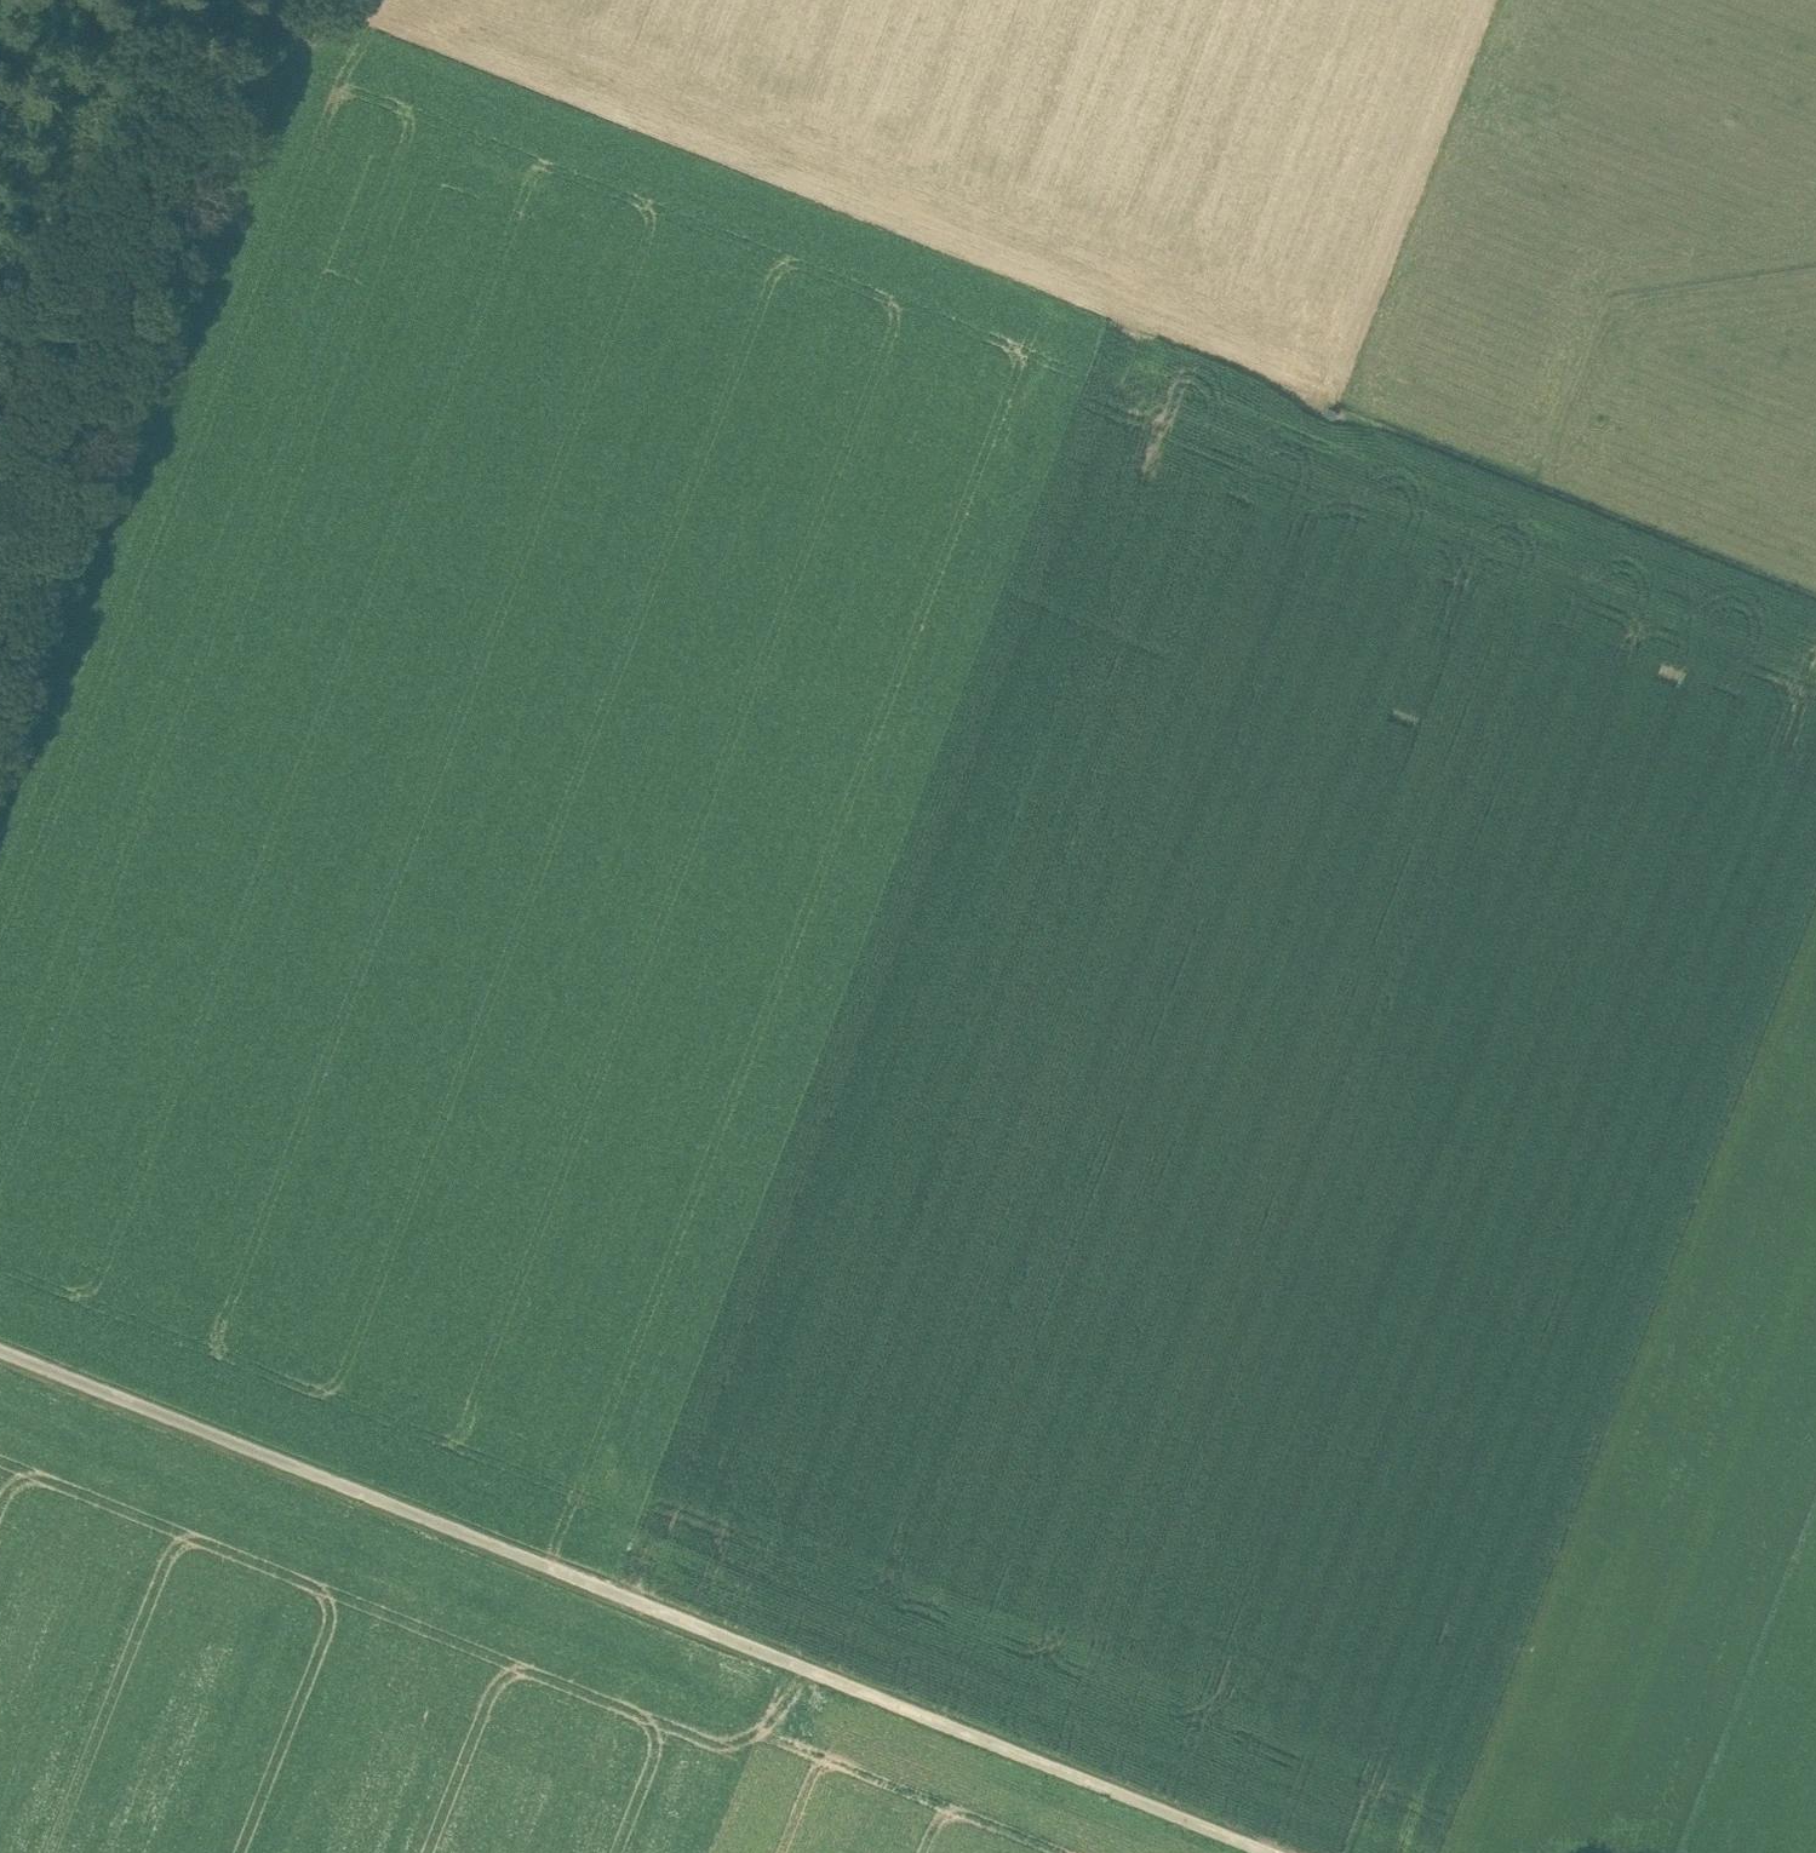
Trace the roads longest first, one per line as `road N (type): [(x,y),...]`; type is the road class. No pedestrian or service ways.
road 1 (track): [(1263,1852),(0,1351)]
road 2 (track): [(0,777),(299,0)]

